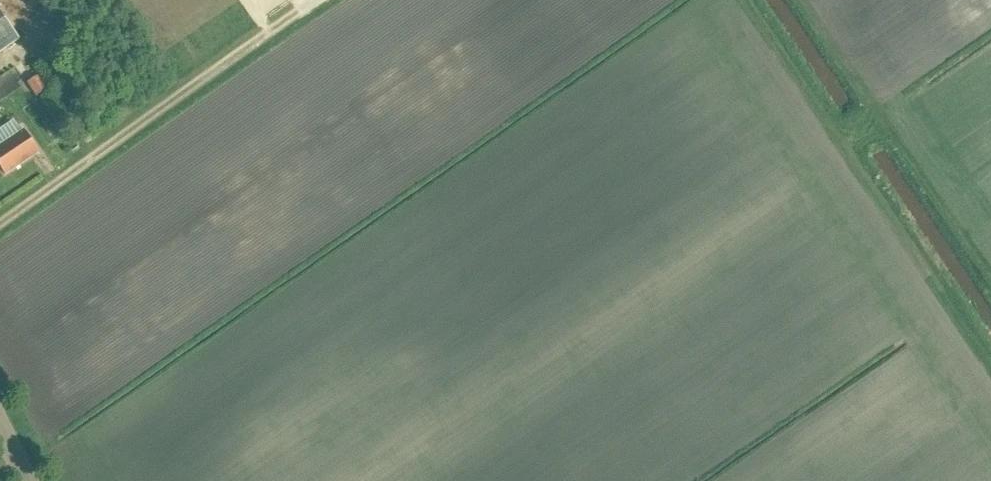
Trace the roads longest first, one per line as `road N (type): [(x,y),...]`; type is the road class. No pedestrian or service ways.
road 1 (track): [(750,0),(990,364)]
road 2 (track): [(0,225),(316,0)]
road 3 (track): [(801,0),(990,279)]

